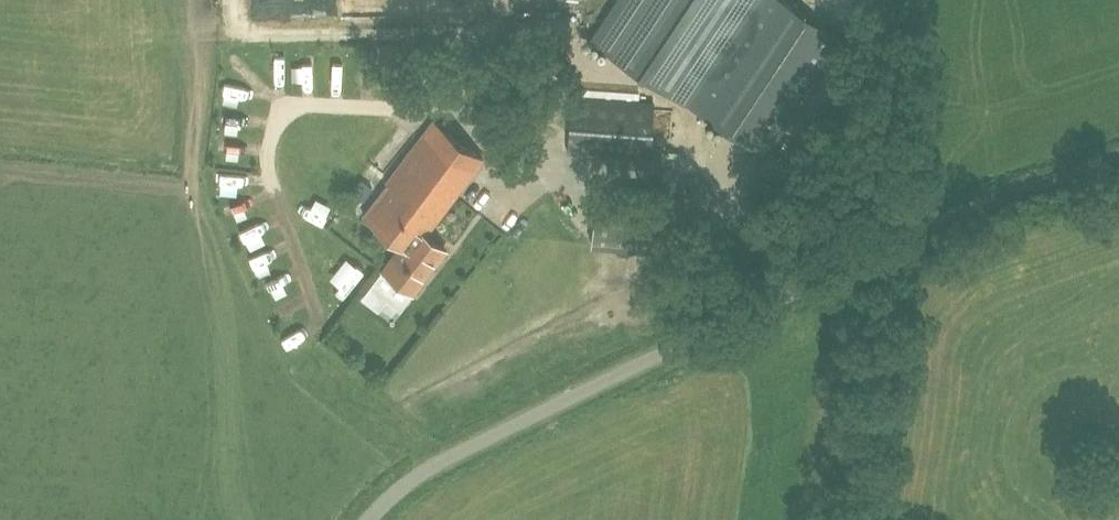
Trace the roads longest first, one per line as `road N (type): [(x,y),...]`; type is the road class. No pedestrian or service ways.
road 1 (unclassified): [(1118,156),(924,228),(615,374),(430,472),(368,519)]
road 2 (track): [(257,519),(230,477),(194,219),(201,0)]
road 3 (track): [(822,0),(855,38),(742,209)]

